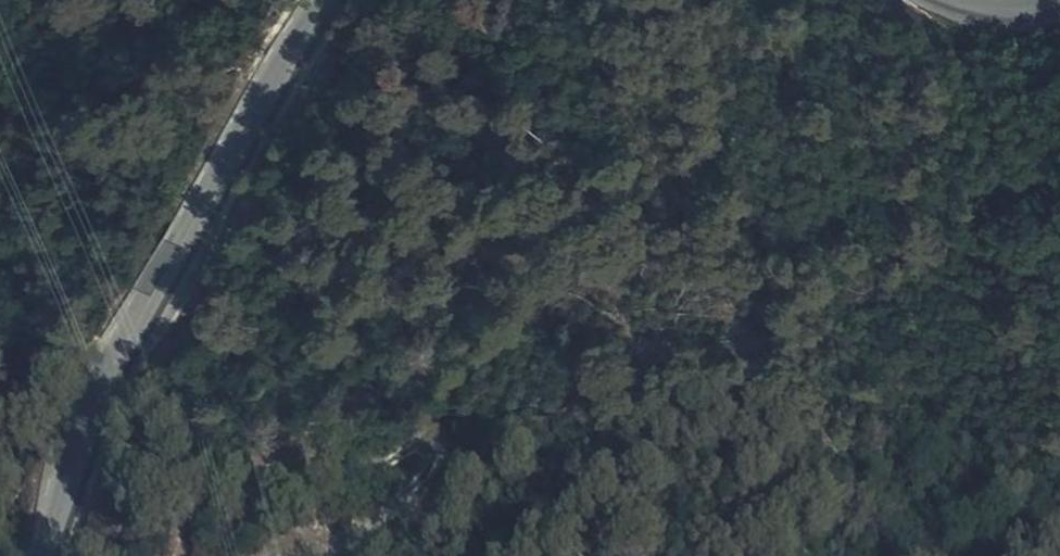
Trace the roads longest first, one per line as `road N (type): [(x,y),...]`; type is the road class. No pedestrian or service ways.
road 1 (tertiary): [(333,0),(111,373),(27,555)]
road 2 (track): [(184,555),(225,493),(277,465),(385,447),(402,470),(340,518),(316,555)]
road 3 (tertiary): [(1059,2),(979,17),(922,0)]

